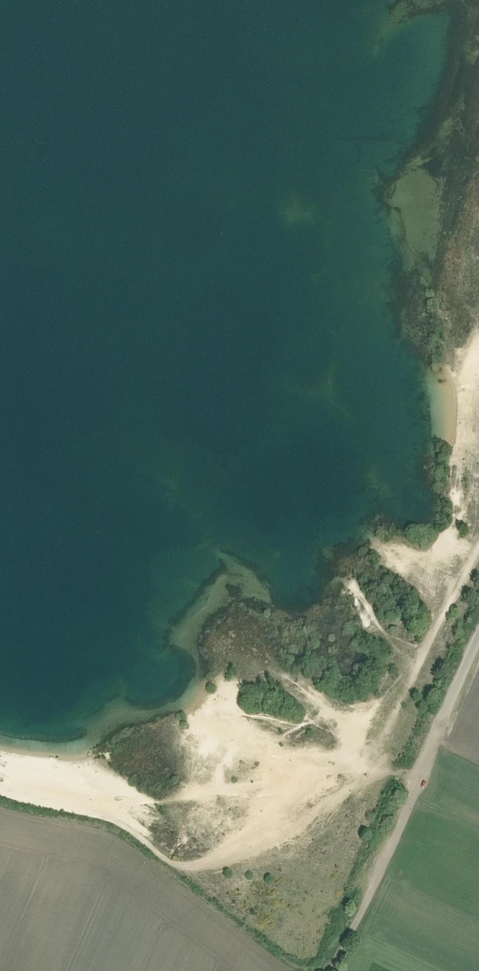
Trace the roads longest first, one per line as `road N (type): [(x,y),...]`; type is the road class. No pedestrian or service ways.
road 1 (track): [(336,970),(478,634)]

